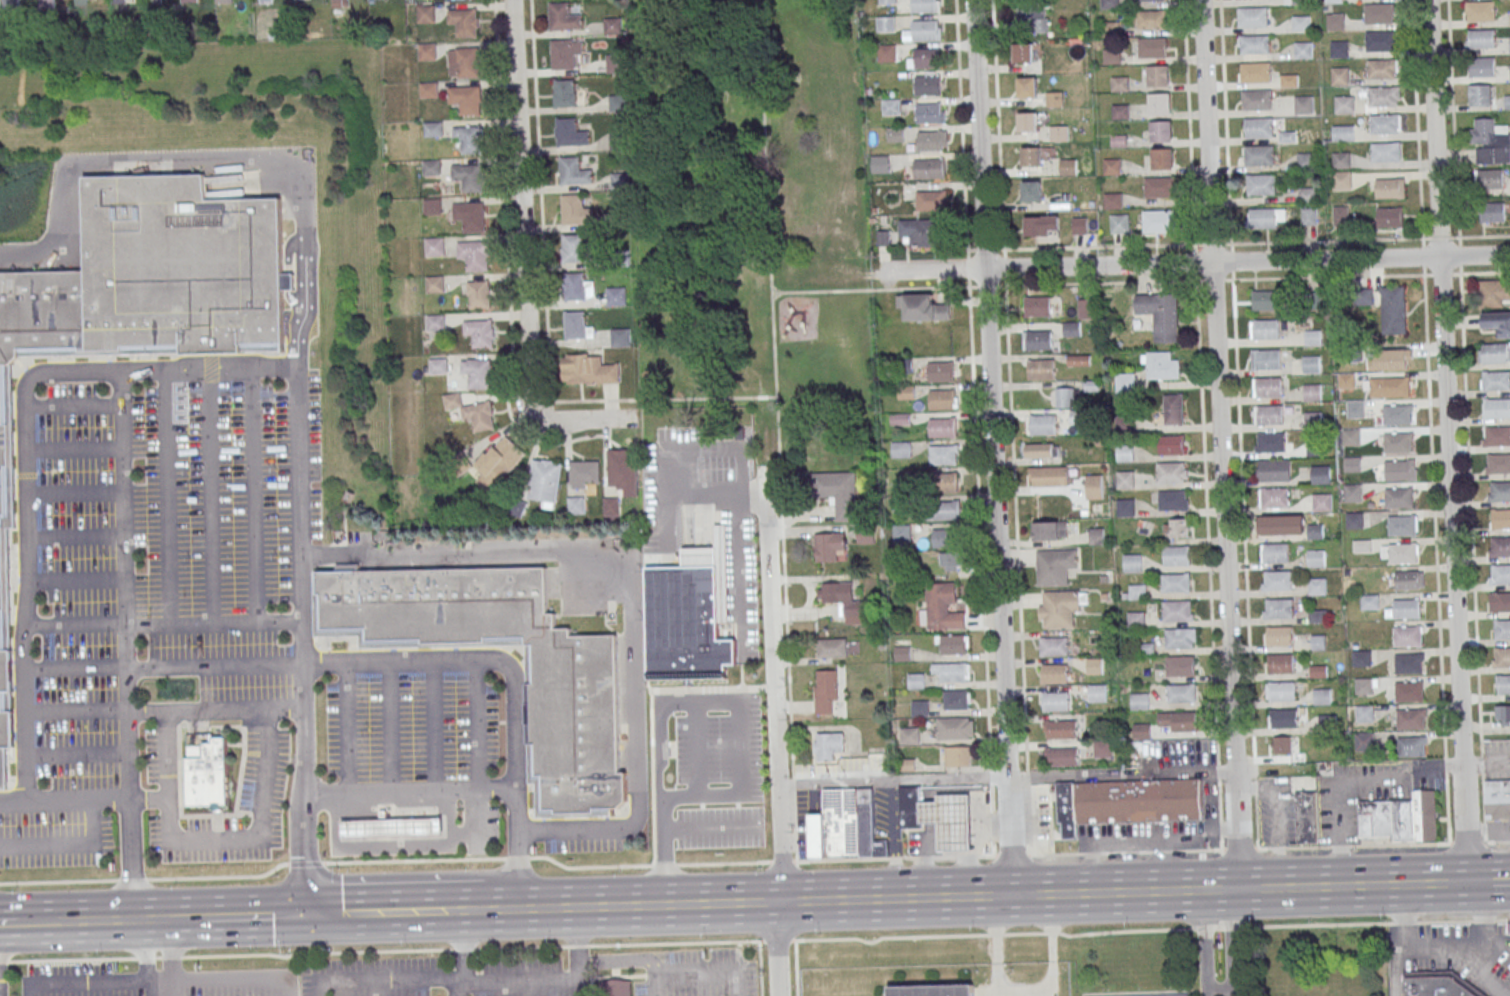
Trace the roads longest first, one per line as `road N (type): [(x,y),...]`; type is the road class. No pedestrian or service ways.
road 1 (primary): [(1467,883),(492,909)]
road 2 (residential): [(1010,895),(976,0)]
road 3 (residential): [(1238,889),(1214,453),(1201,0)]
road 4 (residential): [(1467,883),(1430,0)]
road 5 (residential): [(1509,254),(878,272)]
road 6 (residential): [(781,995),(785,861),(764,466)]
road 7 (residential): [(637,418),(552,419),(532,401),(512,0)]
road 8 (primary): [(492,909),(307,915)]

